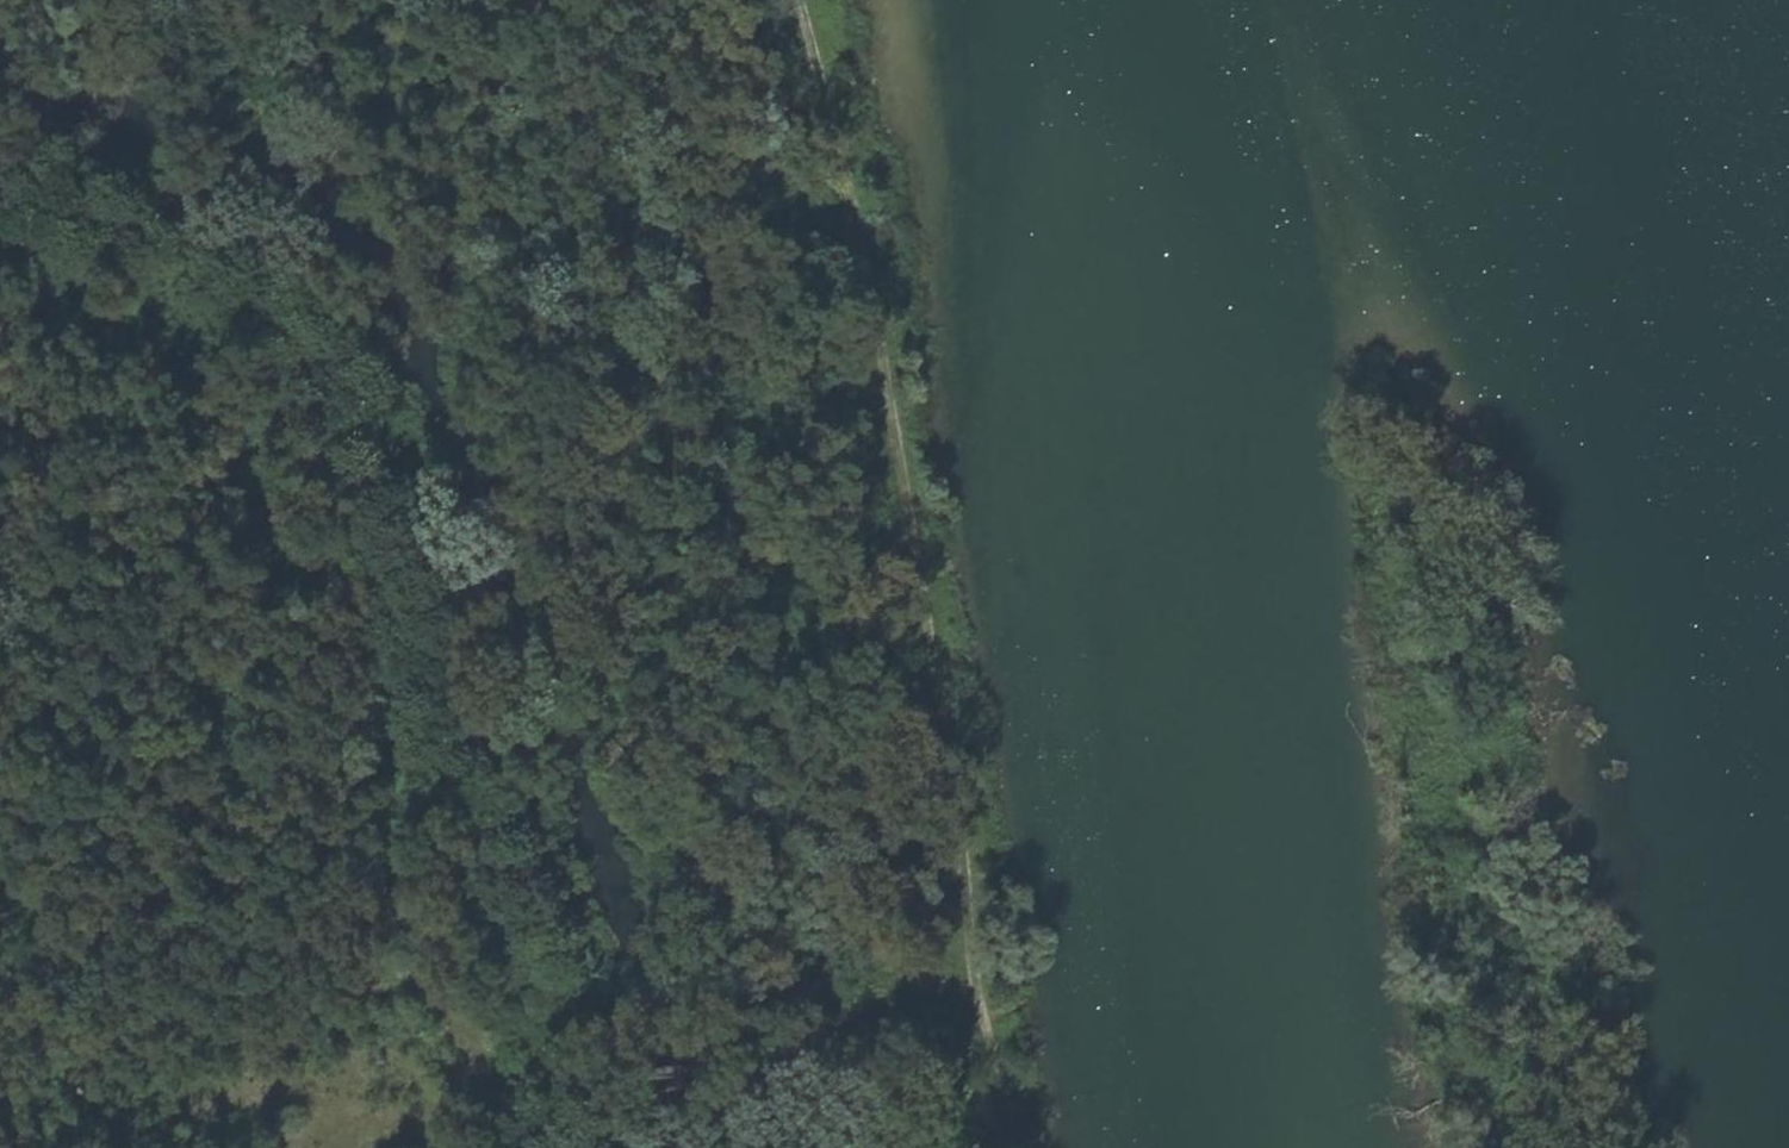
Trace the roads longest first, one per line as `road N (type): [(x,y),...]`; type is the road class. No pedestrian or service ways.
road 1 (track): [(974,990),(883,354),(800,0)]
road 2 (track): [(1016,1147),(974,990)]

